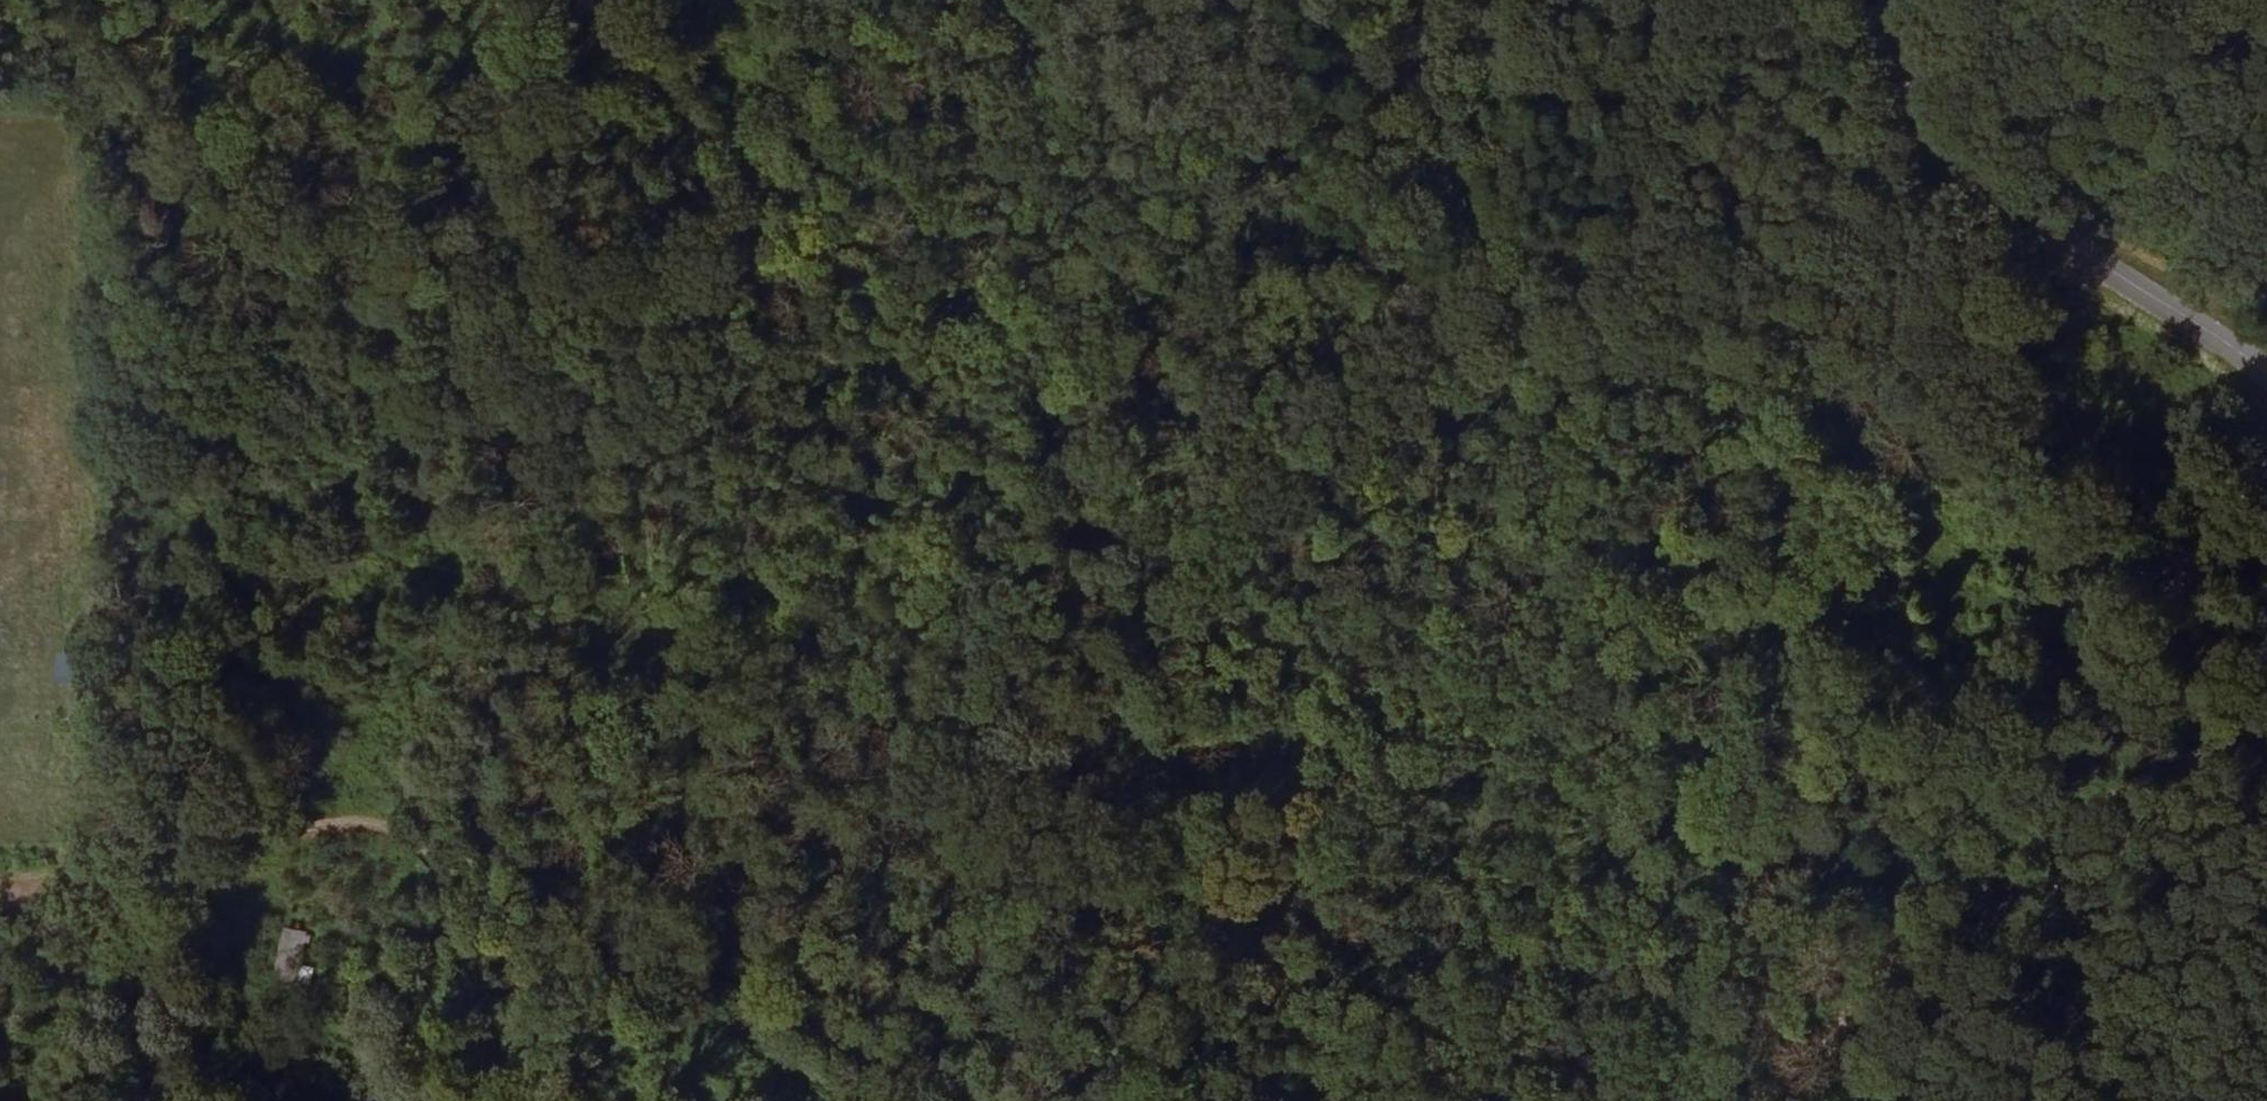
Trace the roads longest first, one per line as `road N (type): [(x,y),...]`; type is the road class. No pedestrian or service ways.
road 1 (track): [(813,1100),(805,1080),(709,989),(599,956),(394,829),(364,823),(163,858),(66,856),(0,840)]
road 2 (tertiary): [(1884,0),(1931,88),(2073,248),(2266,380)]

